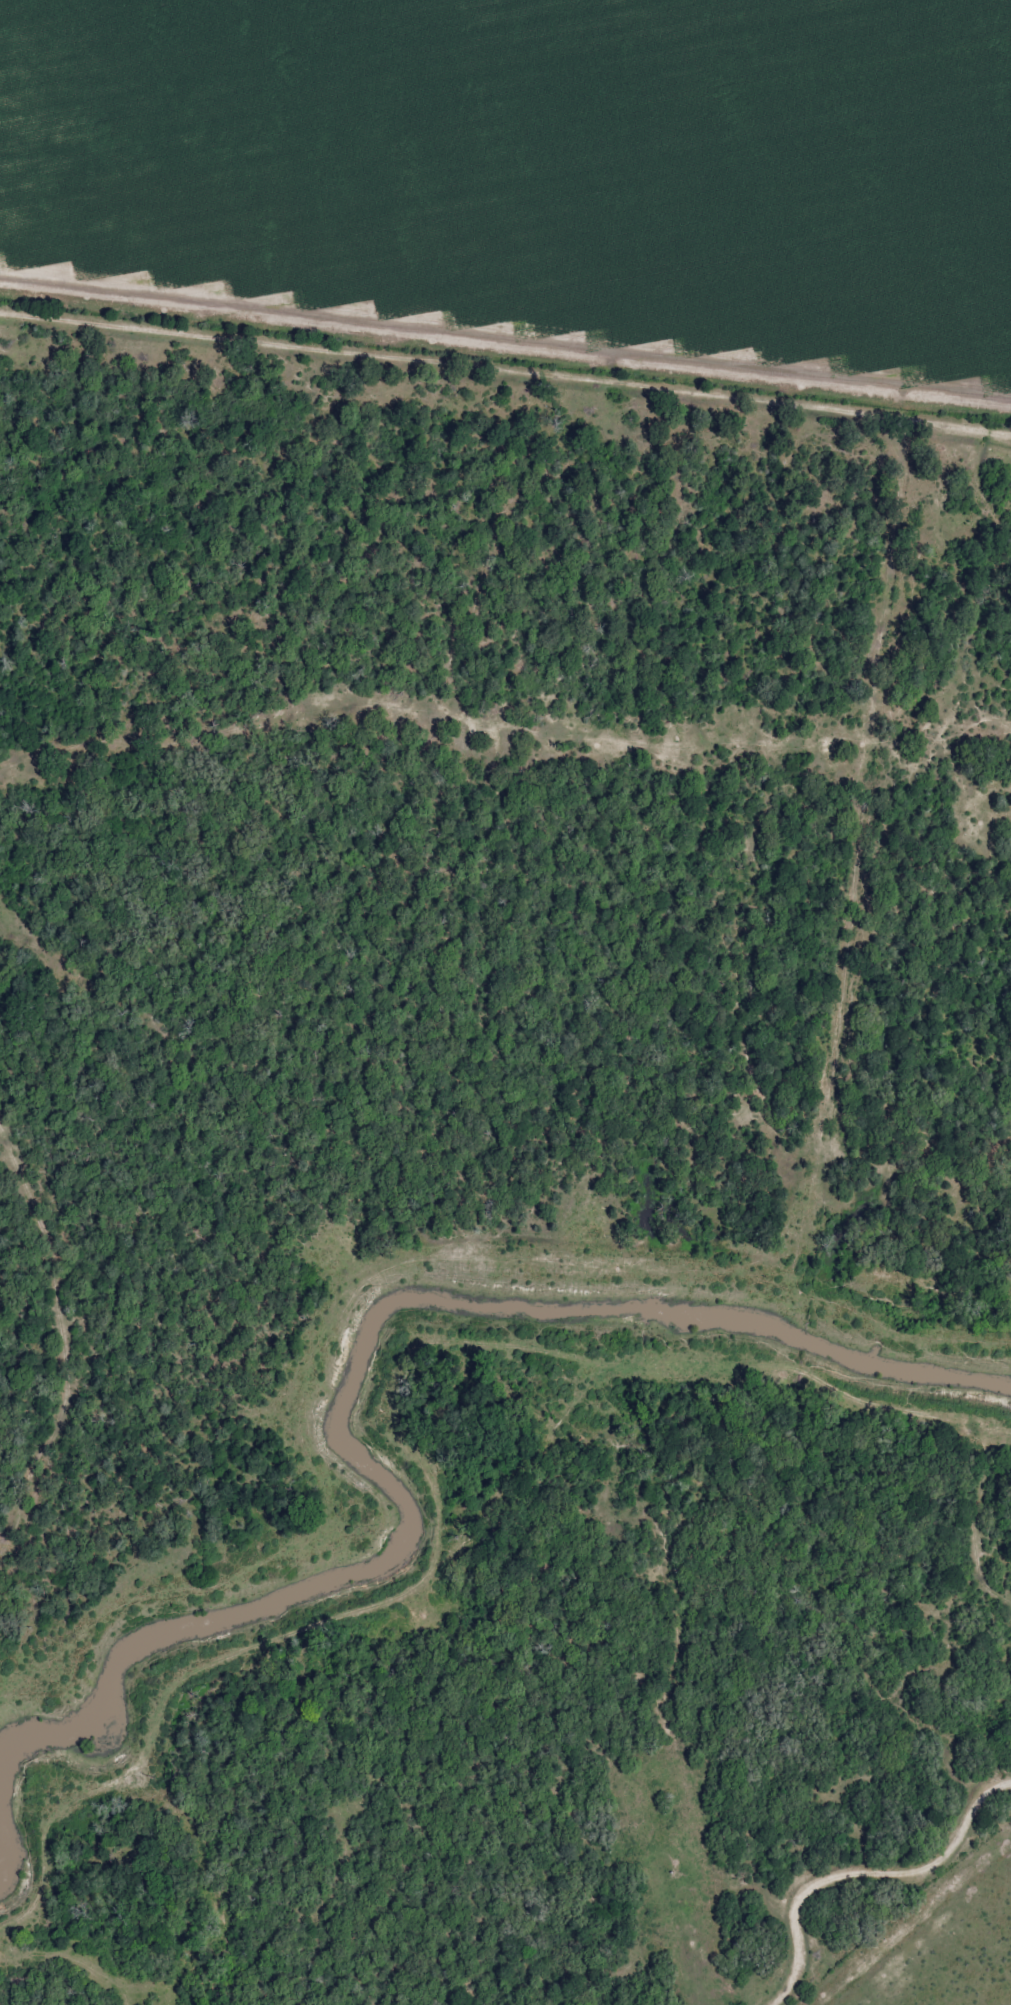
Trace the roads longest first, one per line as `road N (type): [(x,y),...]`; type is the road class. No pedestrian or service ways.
road 1 (track): [(1010,430),(0,310)]
road 2 (track): [(772,2004),(790,1988),(799,1894),(842,1869),(931,1866),(989,1778),(1010,1774)]

